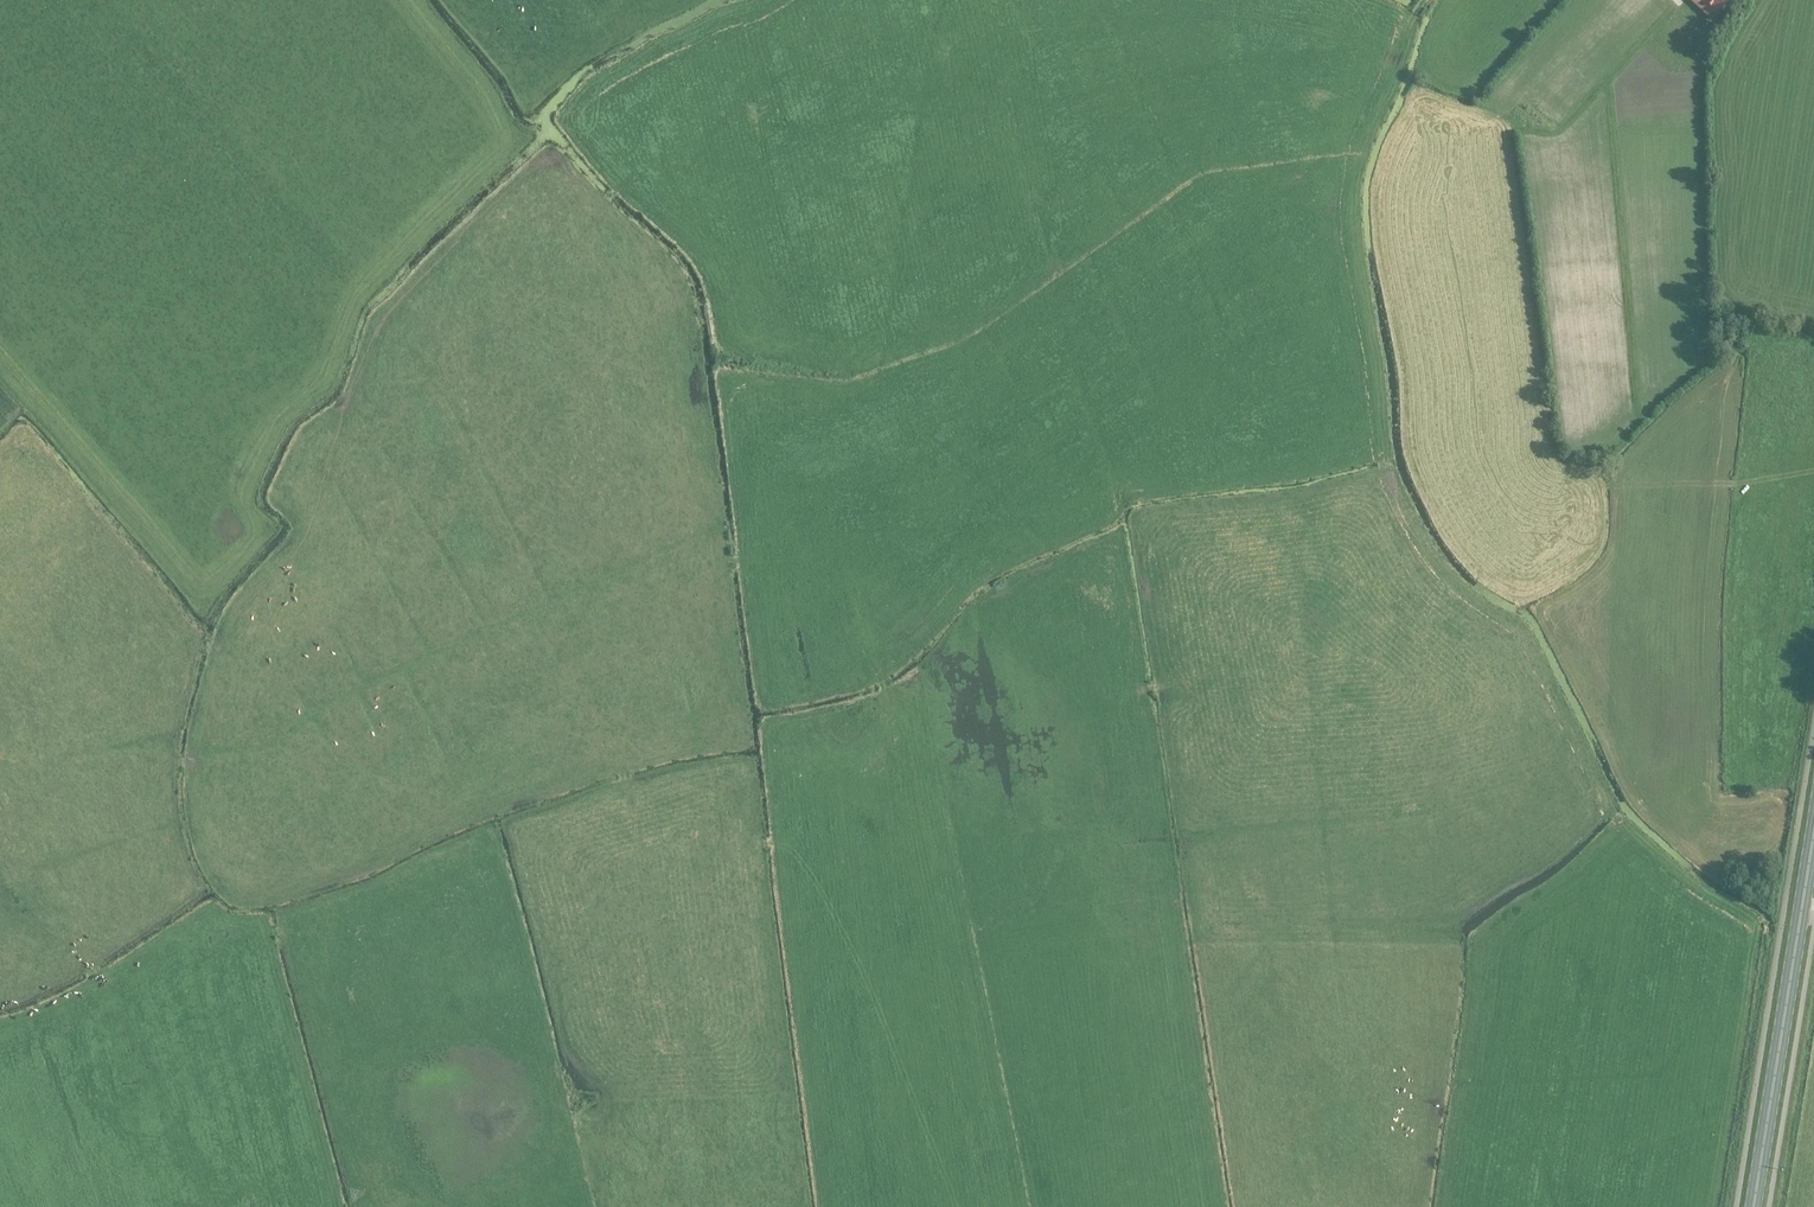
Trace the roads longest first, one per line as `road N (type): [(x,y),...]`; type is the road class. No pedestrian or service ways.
road 1 (primary): [(1753,1206),(1813,829)]
road 2 (track): [(1321,11),(1414,18),(1370,116)]

